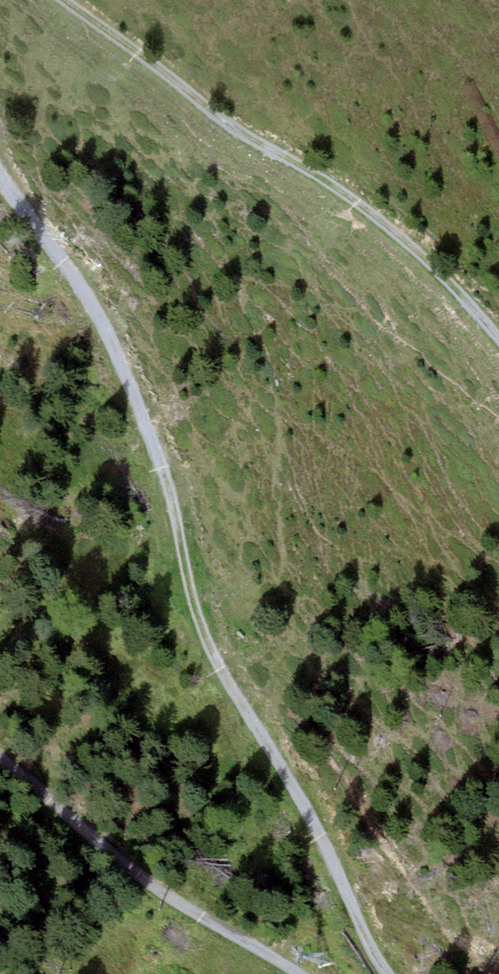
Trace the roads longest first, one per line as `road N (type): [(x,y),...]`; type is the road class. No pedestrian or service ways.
road 1 (track): [(392,973),(324,827),(205,641),(168,474),(101,316),(0,192)]
road 2 (track): [(68,0),(265,148),(417,245),(498,332)]
road 3 (track): [(0,759),(149,886),(296,973)]

